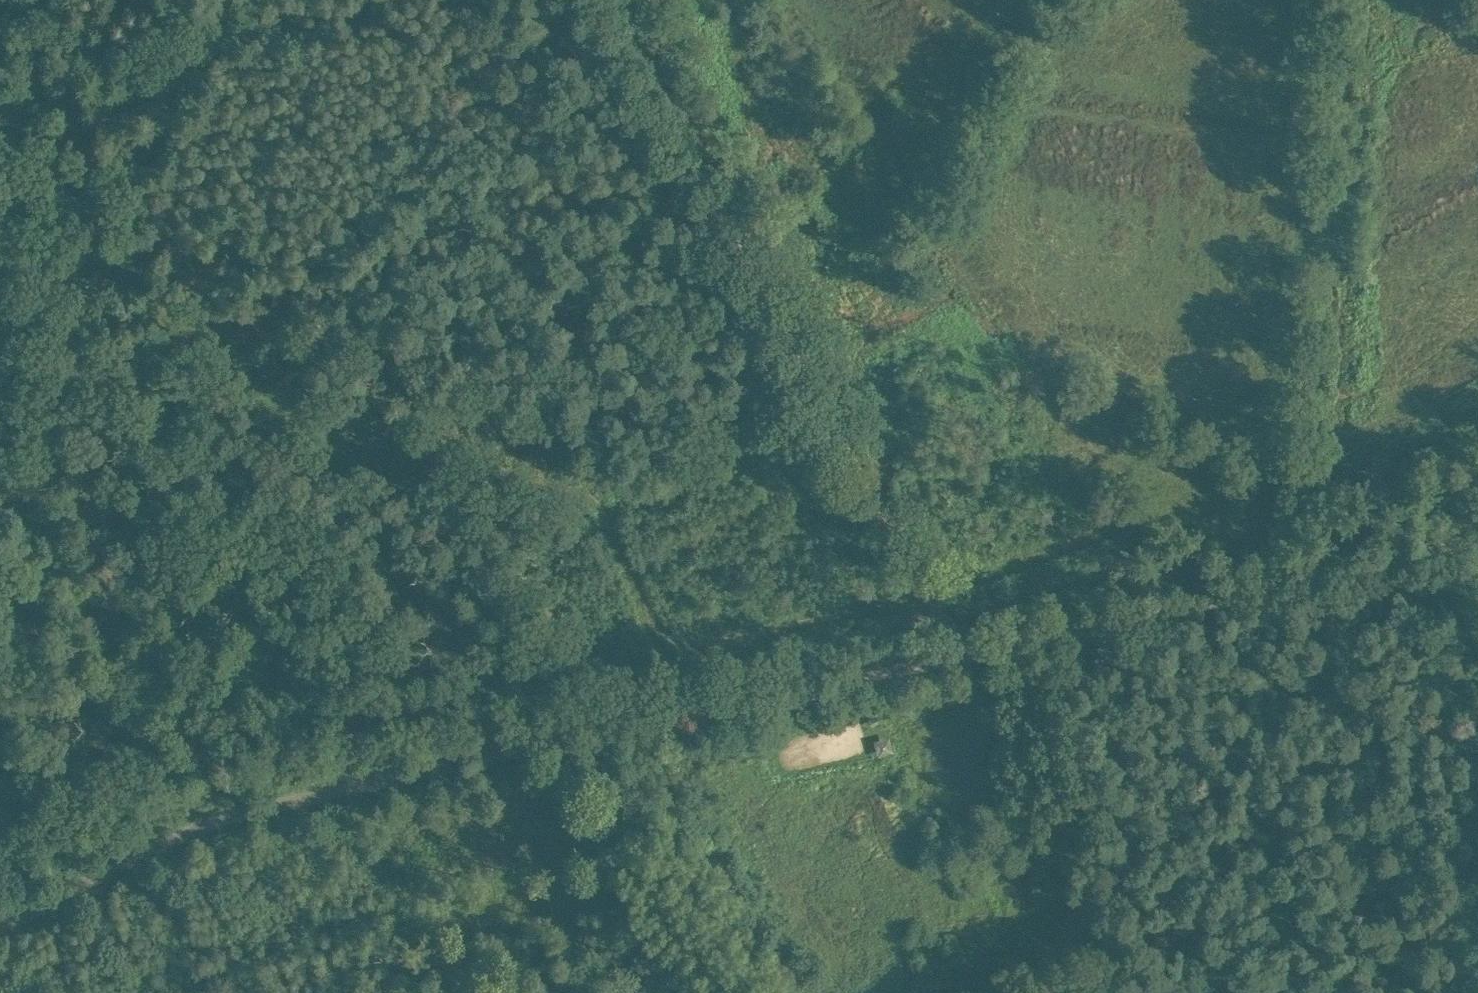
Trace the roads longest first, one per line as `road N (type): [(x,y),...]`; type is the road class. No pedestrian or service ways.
road 1 (unclassified): [(0,926),(130,854),(231,811),(847,681),(1477,535)]
road 2 (track): [(959,656),(610,0)]

